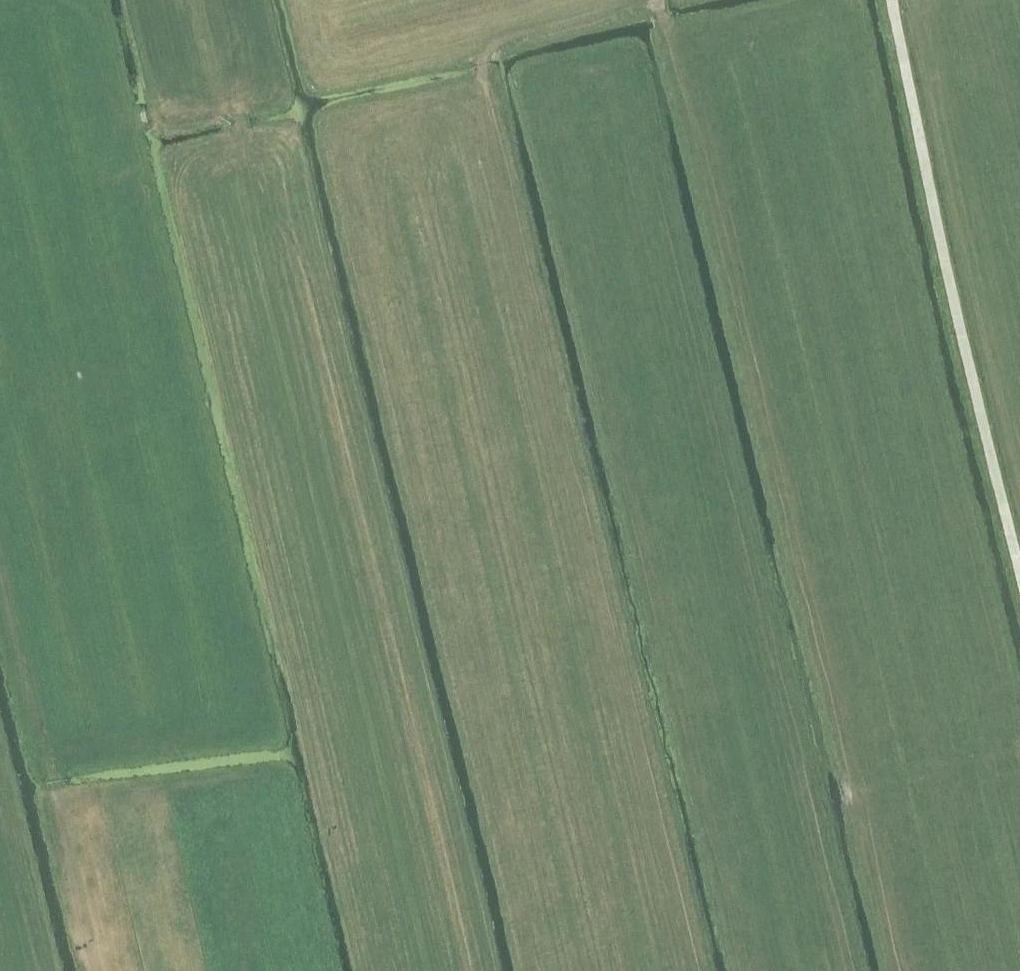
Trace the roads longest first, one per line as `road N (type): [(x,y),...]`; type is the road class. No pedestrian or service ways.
road 1 (track): [(898,0),(956,297),(1019,558)]

